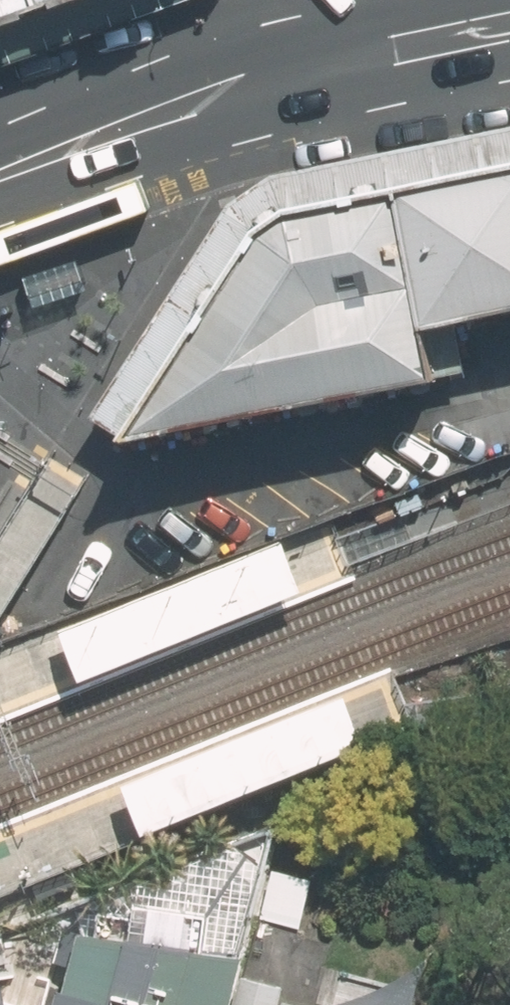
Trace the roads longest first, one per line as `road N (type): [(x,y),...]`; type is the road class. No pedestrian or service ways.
road 1 (secondary): [(339,61),(0,177)]
road 2 (secondary): [(509,27),(339,61)]

